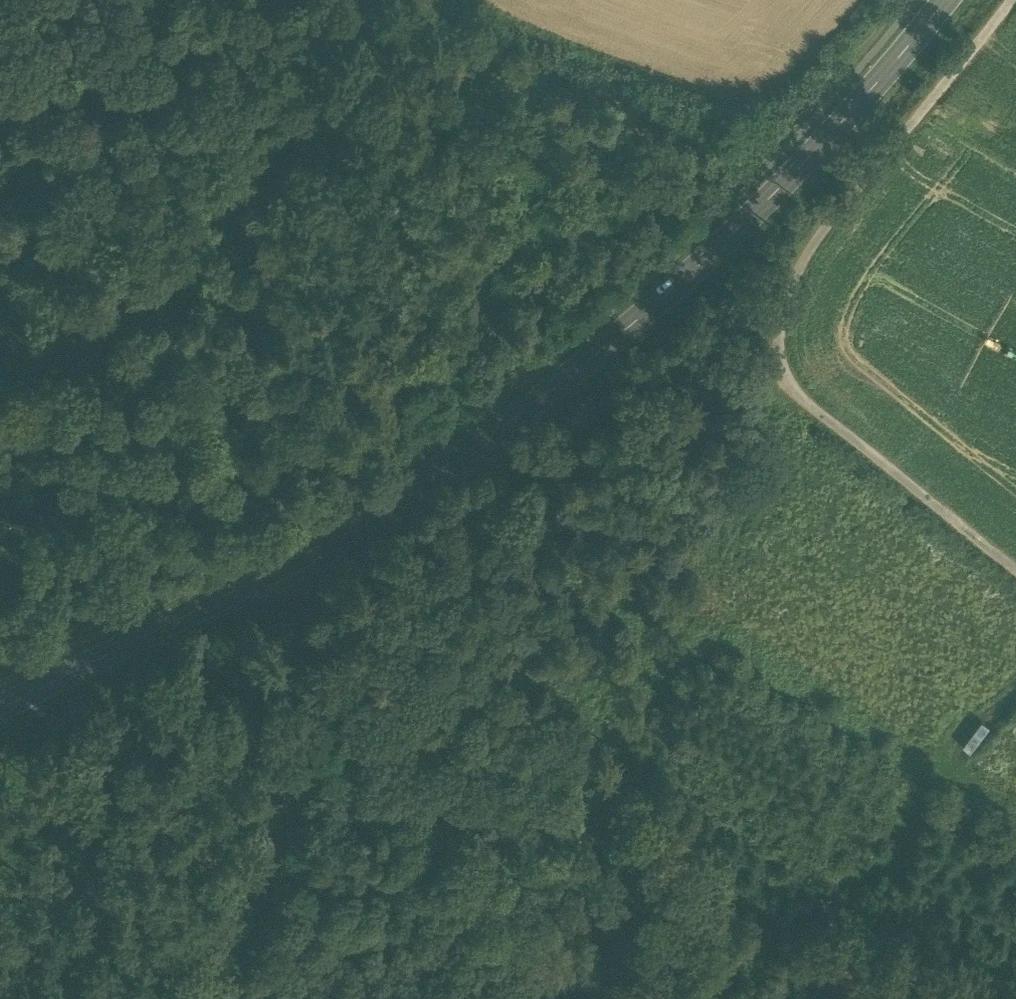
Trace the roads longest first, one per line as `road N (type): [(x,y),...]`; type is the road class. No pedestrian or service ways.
road 1 (secondary): [(947,0),(756,212),(658,307),(535,404),(291,562),(0,708)]
road 2 (track): [(784,375),(784,310),(819,240),(1012,0)]
road 3 (track): [(784,375),(807,403),(1015,573)]

